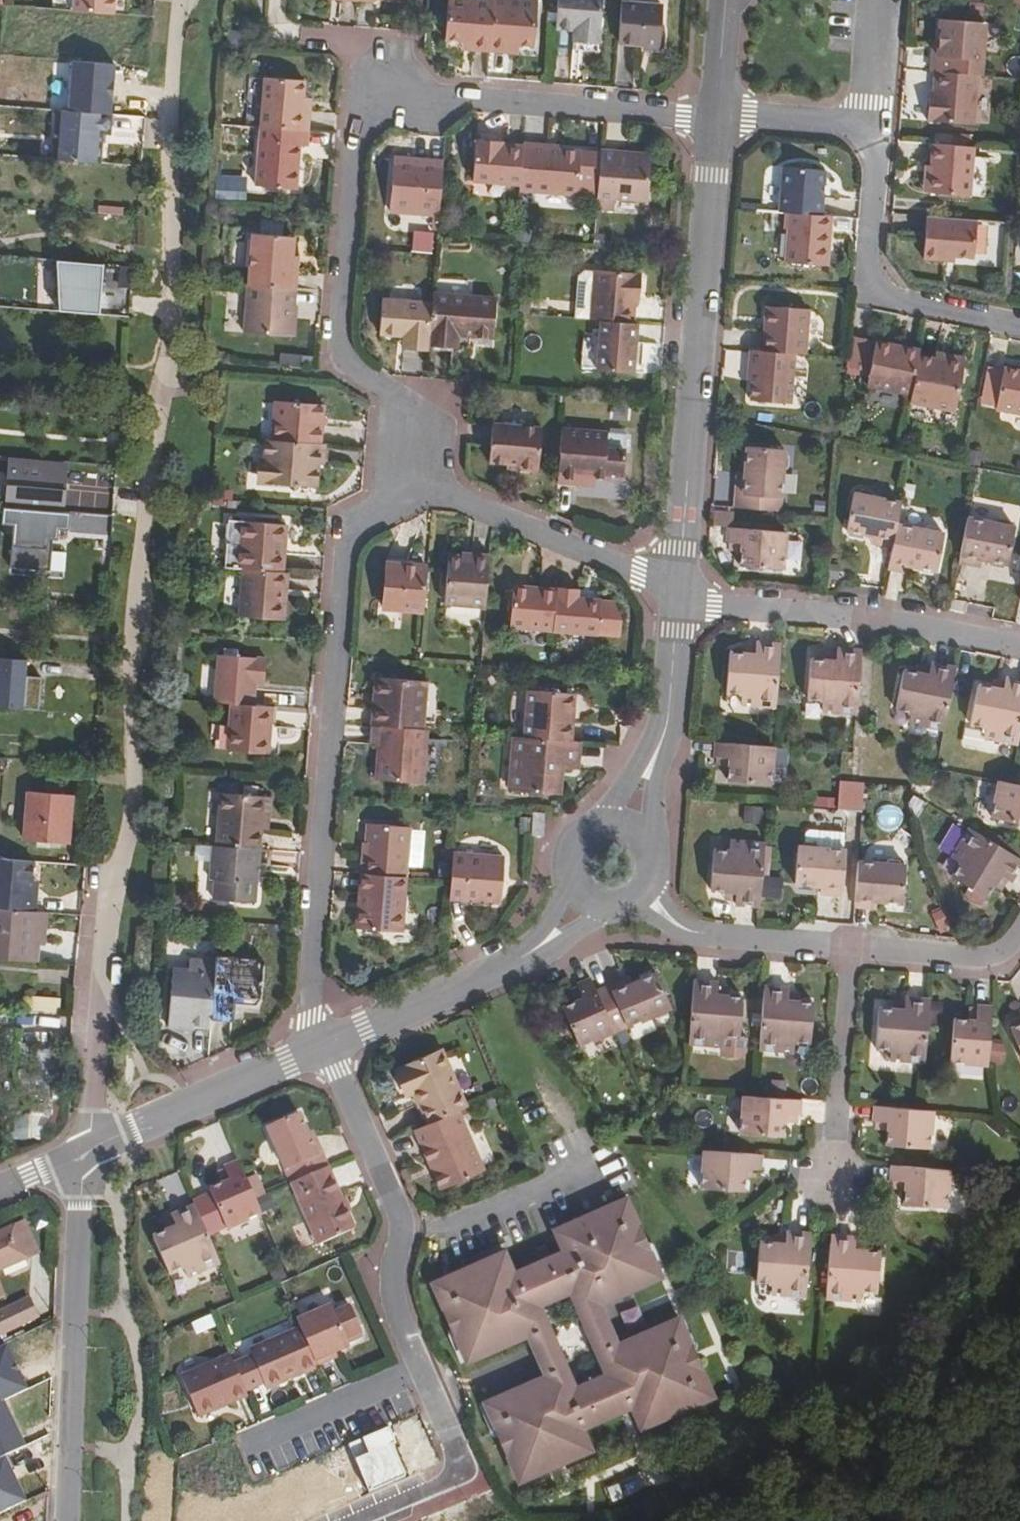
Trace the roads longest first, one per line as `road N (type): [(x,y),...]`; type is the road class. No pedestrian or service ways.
road 1 (residential): [(712,121),(396,97),(357,127),(338,354),(410,415),(407,476)]
road 2 (residential): [(407,476),(346,547),(316,1049)]
road 3 (residential): [(712,121),(676,593)]
road 4 (residential): [(1019,929),(979,967),(697,947),(641,912)]
road 5 (residential): [(70,1520),(82,1178),(93,1142)]
road 6 (track): [(741,1520),(1019,1308)]
road 7 (residential): [(676,593),(712,608),(875,621),(1019,648)]
road 8 (residential): [(316,1049),(405,1237),(393,1280),(425,1369)]
road 9 (residential): [(870,128),(865,296),(1019,326)]
road 10 (residential): [(572,910),(540,950),(316,1049)]
road 11 (residential): [(676,593),(407,476)]
road 12 (residential): [(316,1049),(93,1142)]
road 13 (residential): [(676,593),(667,718),(630,819)]
road 14 (residential): [(425,1369),(460,1450),(457,1476),(357,1520)]
road 15 (residential): [(425,1369),(248,1445)]
road 16 (residential): [(712,121),(870,128)]
road 17 (residential): [(630,819),(596,816),(557,847),(554,881),(572,910)]
road 18 (residential): [(870,128),(877,0)]
road 19 (residential): [(721,0),(712,121)]

